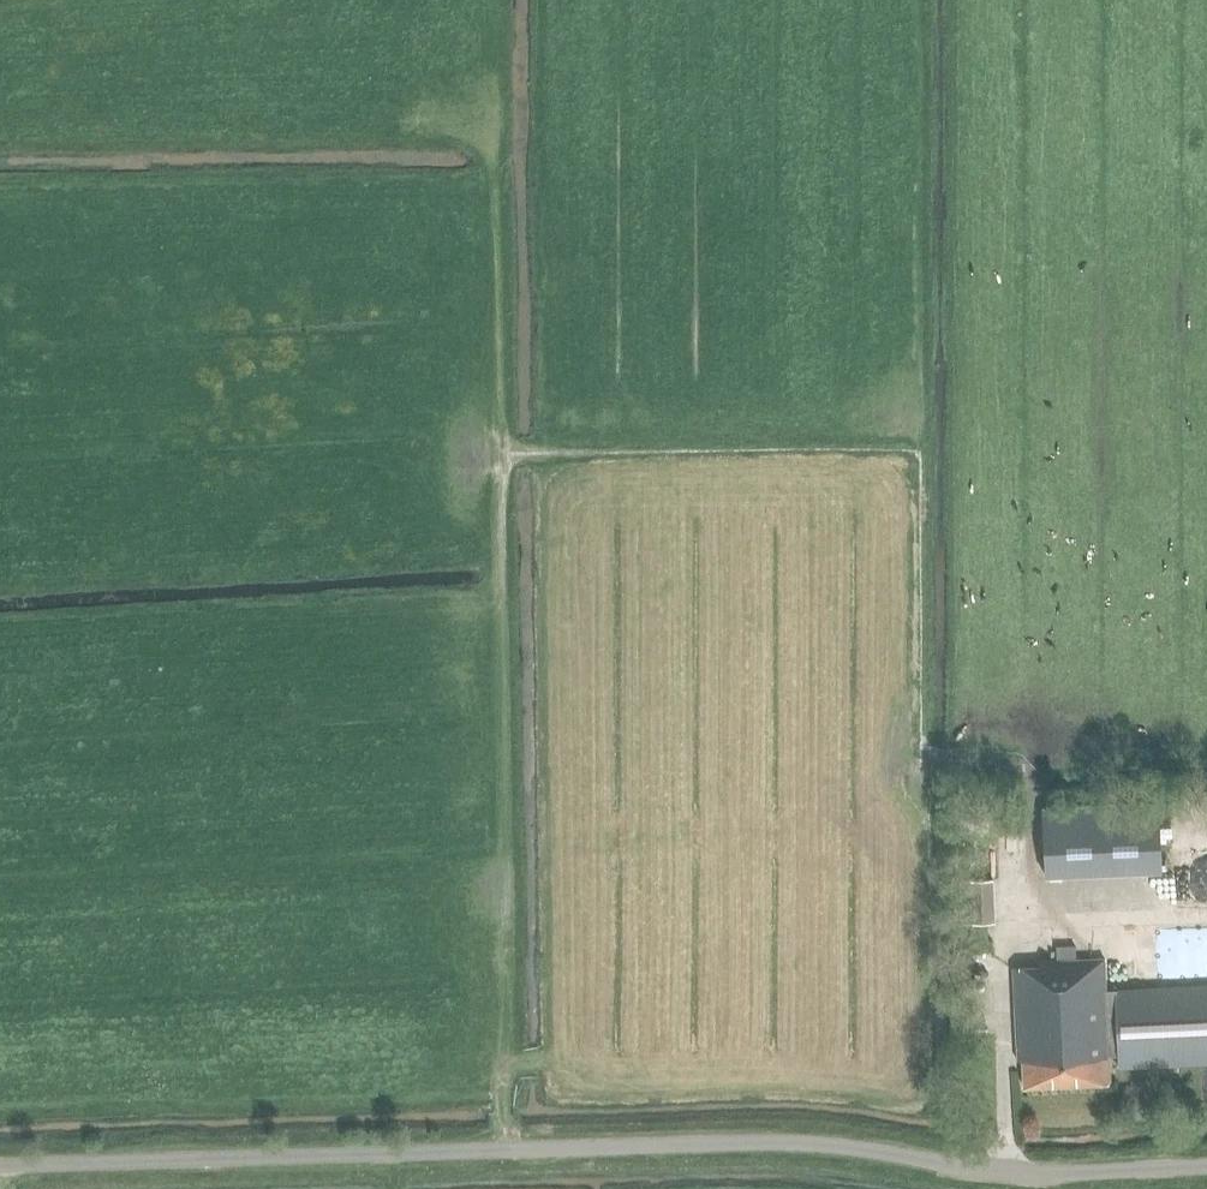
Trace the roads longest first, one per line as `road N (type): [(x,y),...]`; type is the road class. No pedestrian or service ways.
road 1 (tertiary): [(0,1166),(764,1142),(1040,1174),(1206,1166)]

